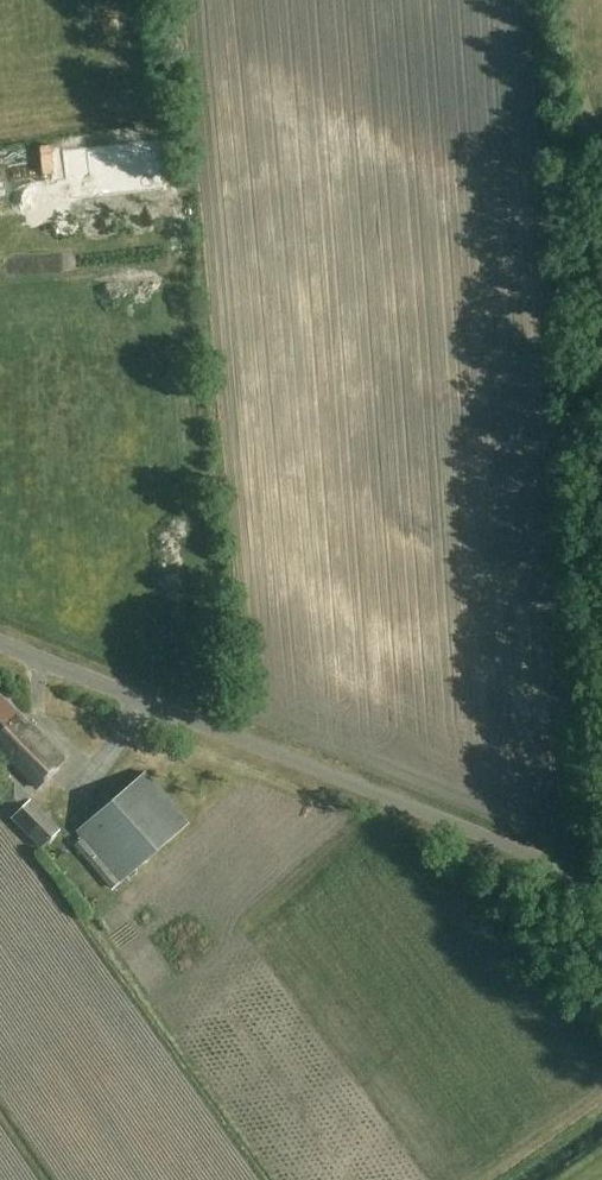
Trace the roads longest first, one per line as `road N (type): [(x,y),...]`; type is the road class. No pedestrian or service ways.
road 1 (unclassified): [(601,883),(0,641)]
road 2 (track): [(498,1179),(601,1108)]

